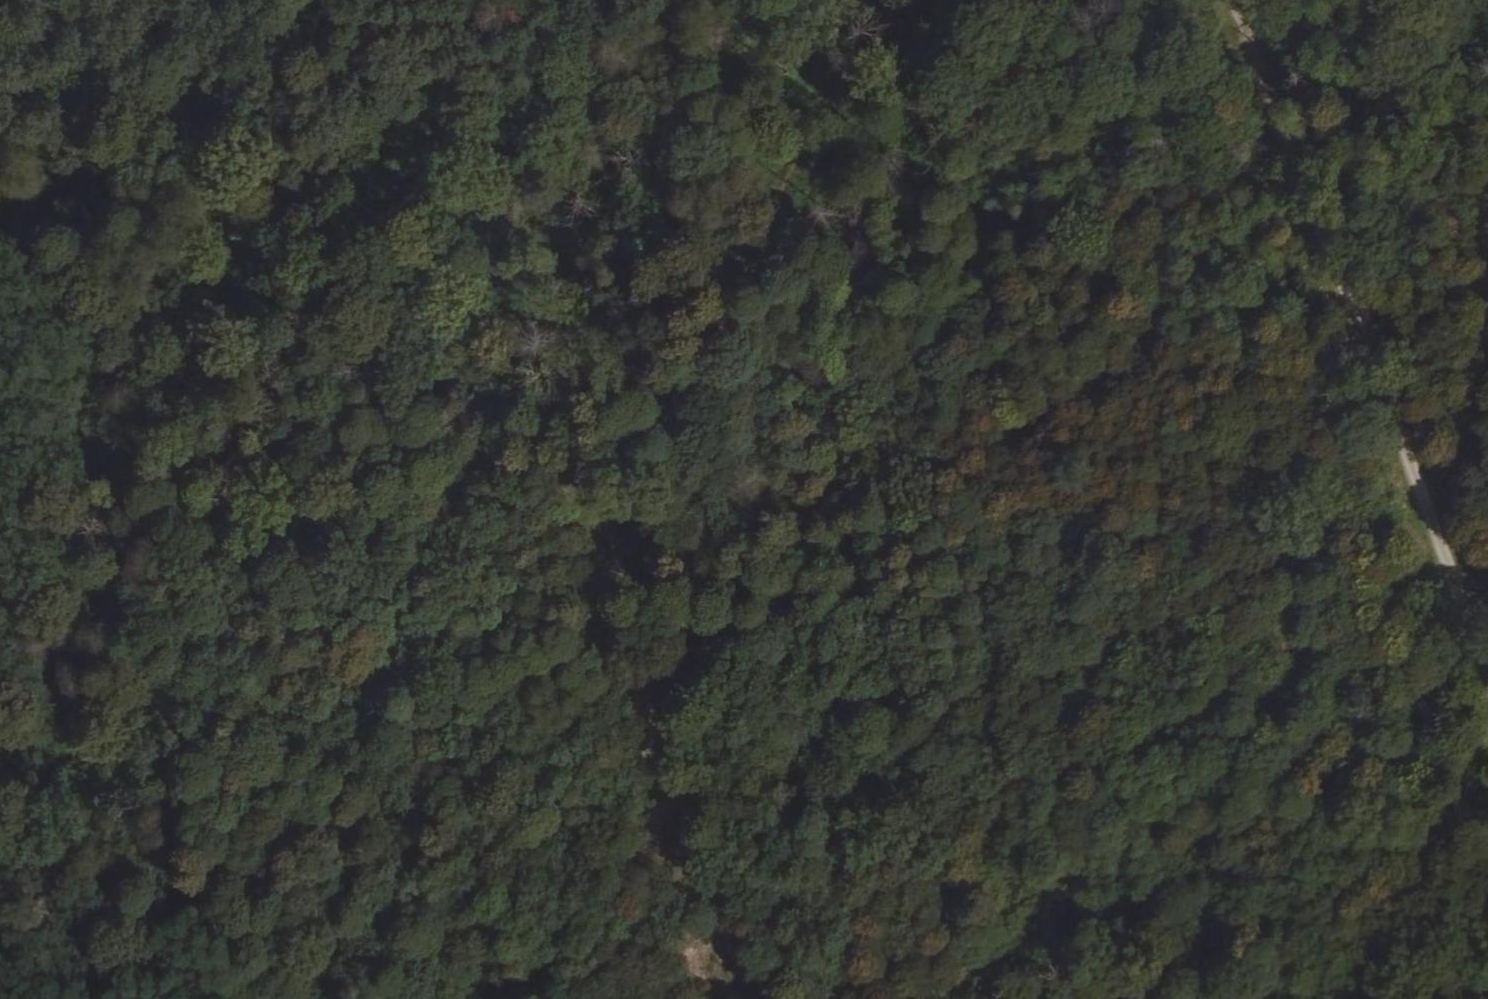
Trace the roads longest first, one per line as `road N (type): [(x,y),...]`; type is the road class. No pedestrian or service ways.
road 1 (track): [(1235,0),(1487,665)]

